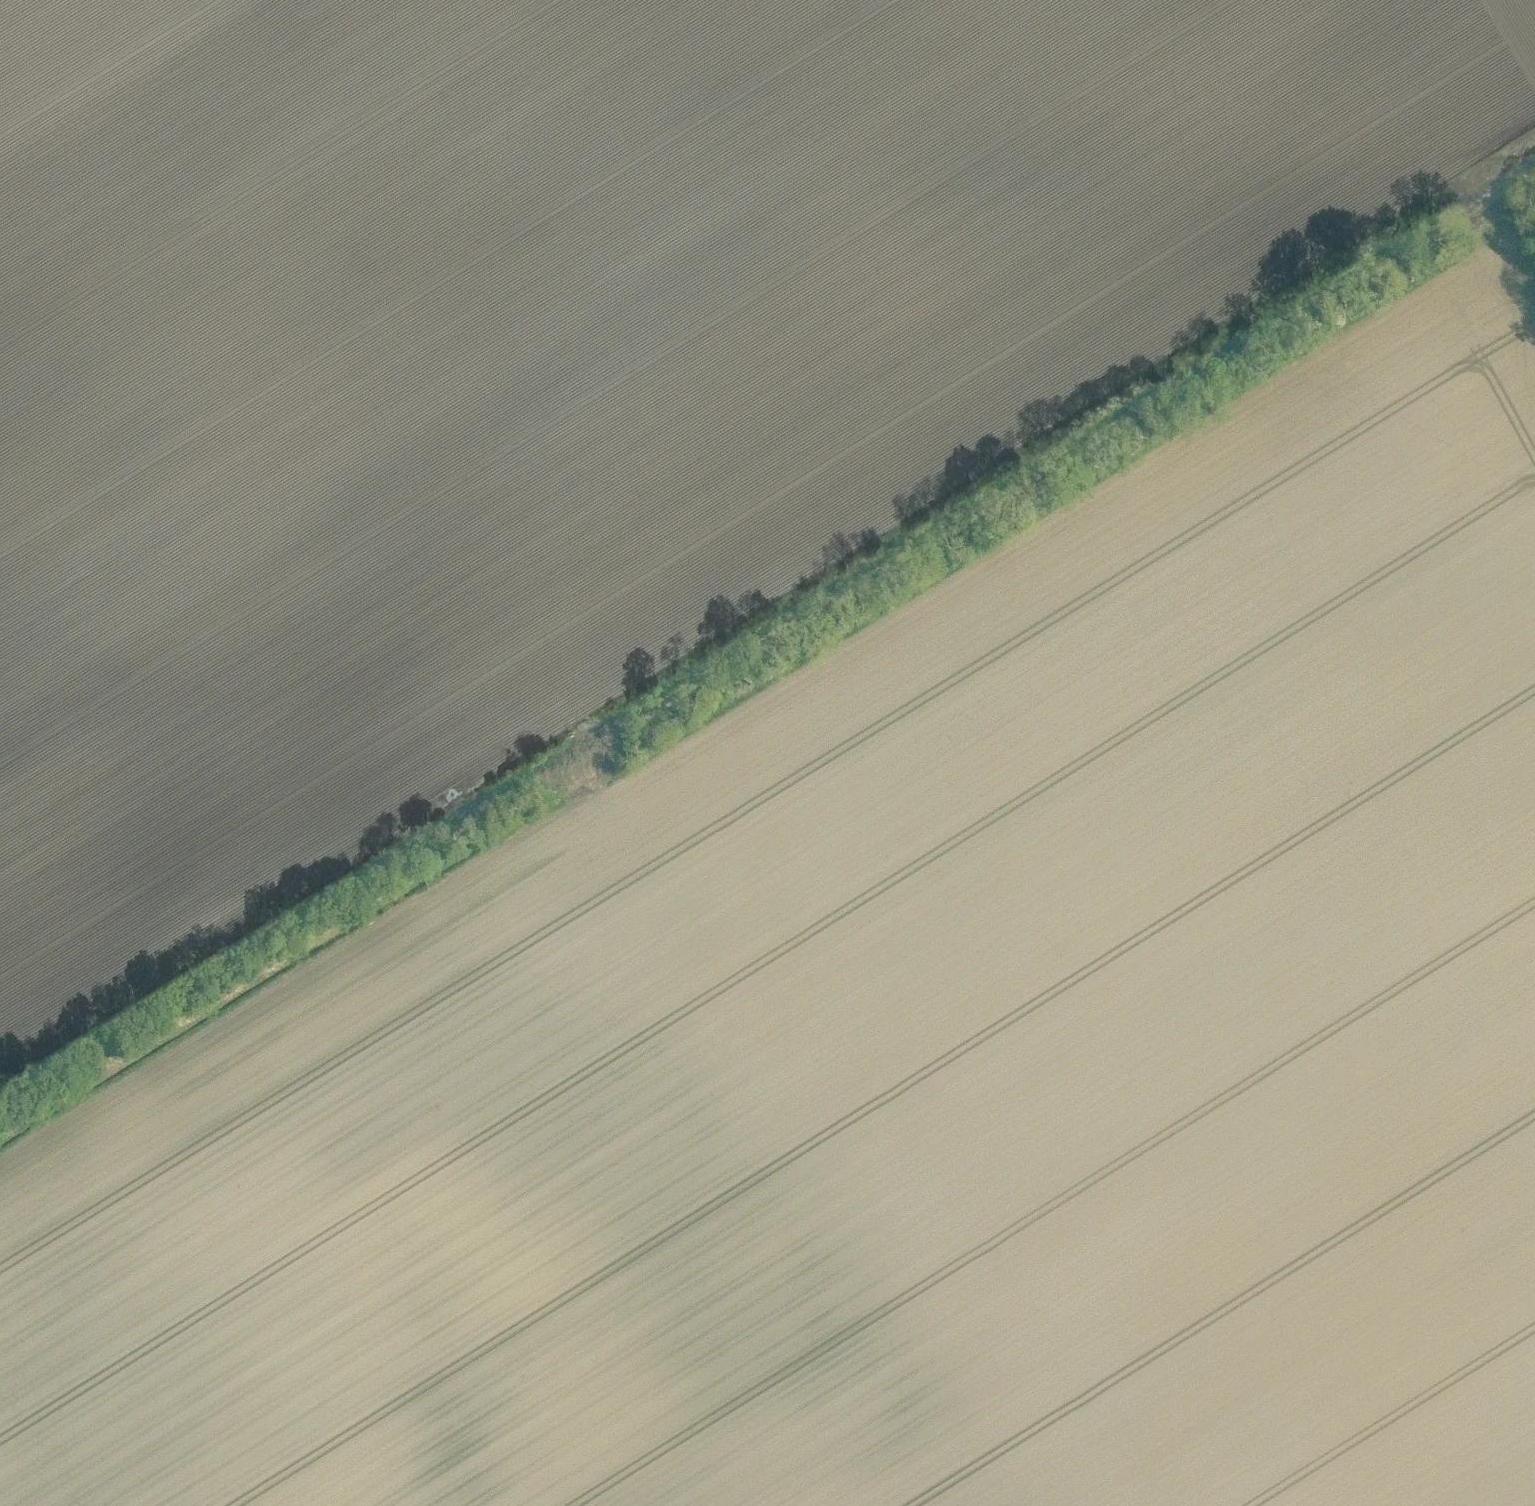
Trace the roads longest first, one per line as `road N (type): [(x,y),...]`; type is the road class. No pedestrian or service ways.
road 1 (track): [(1534,169),(605,736)]

